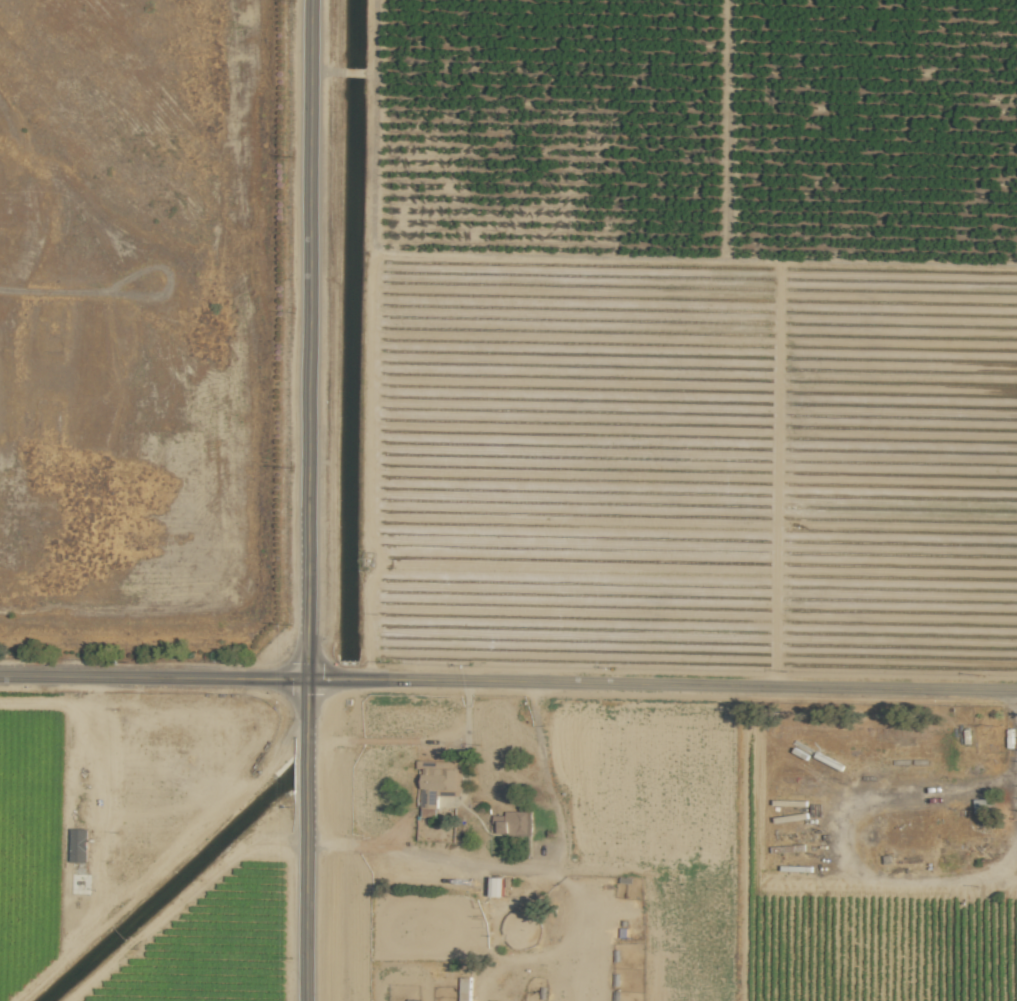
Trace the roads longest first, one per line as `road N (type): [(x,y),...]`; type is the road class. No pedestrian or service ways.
road 1 (tertiary): [(0,677),(1016,689)]
road 2 (tertiary): [(312,0),(307,679)]
road 3 (tertiary): [(307,679),(307,1000)]

